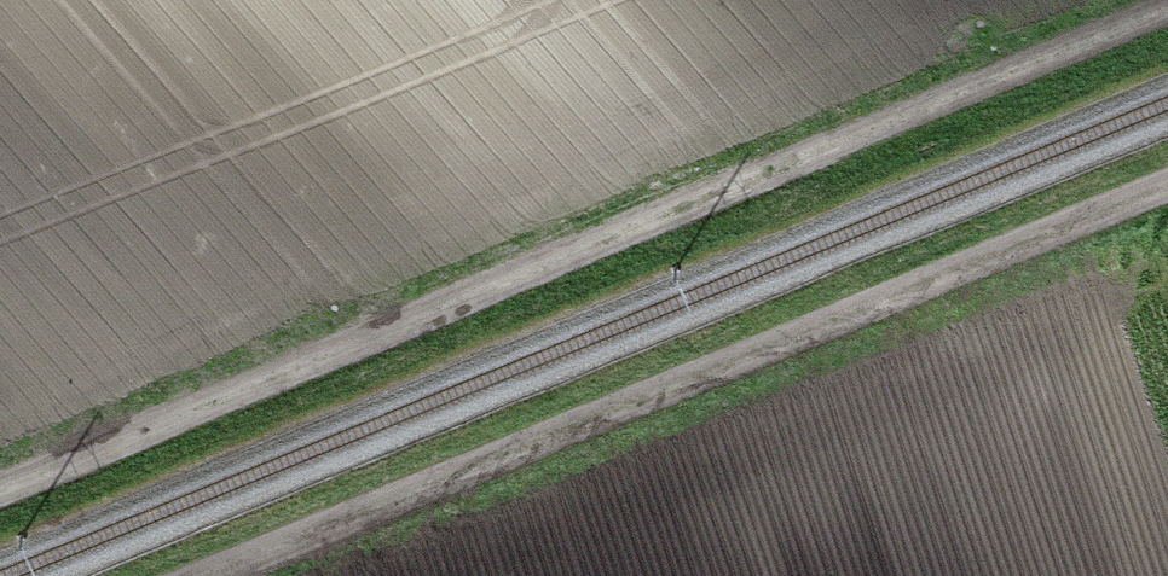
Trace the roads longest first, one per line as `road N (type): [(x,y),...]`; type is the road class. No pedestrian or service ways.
road 1 (track): [(0,500),(1167,21)]
road 2 (track): [(217,575),(1167,189)]

